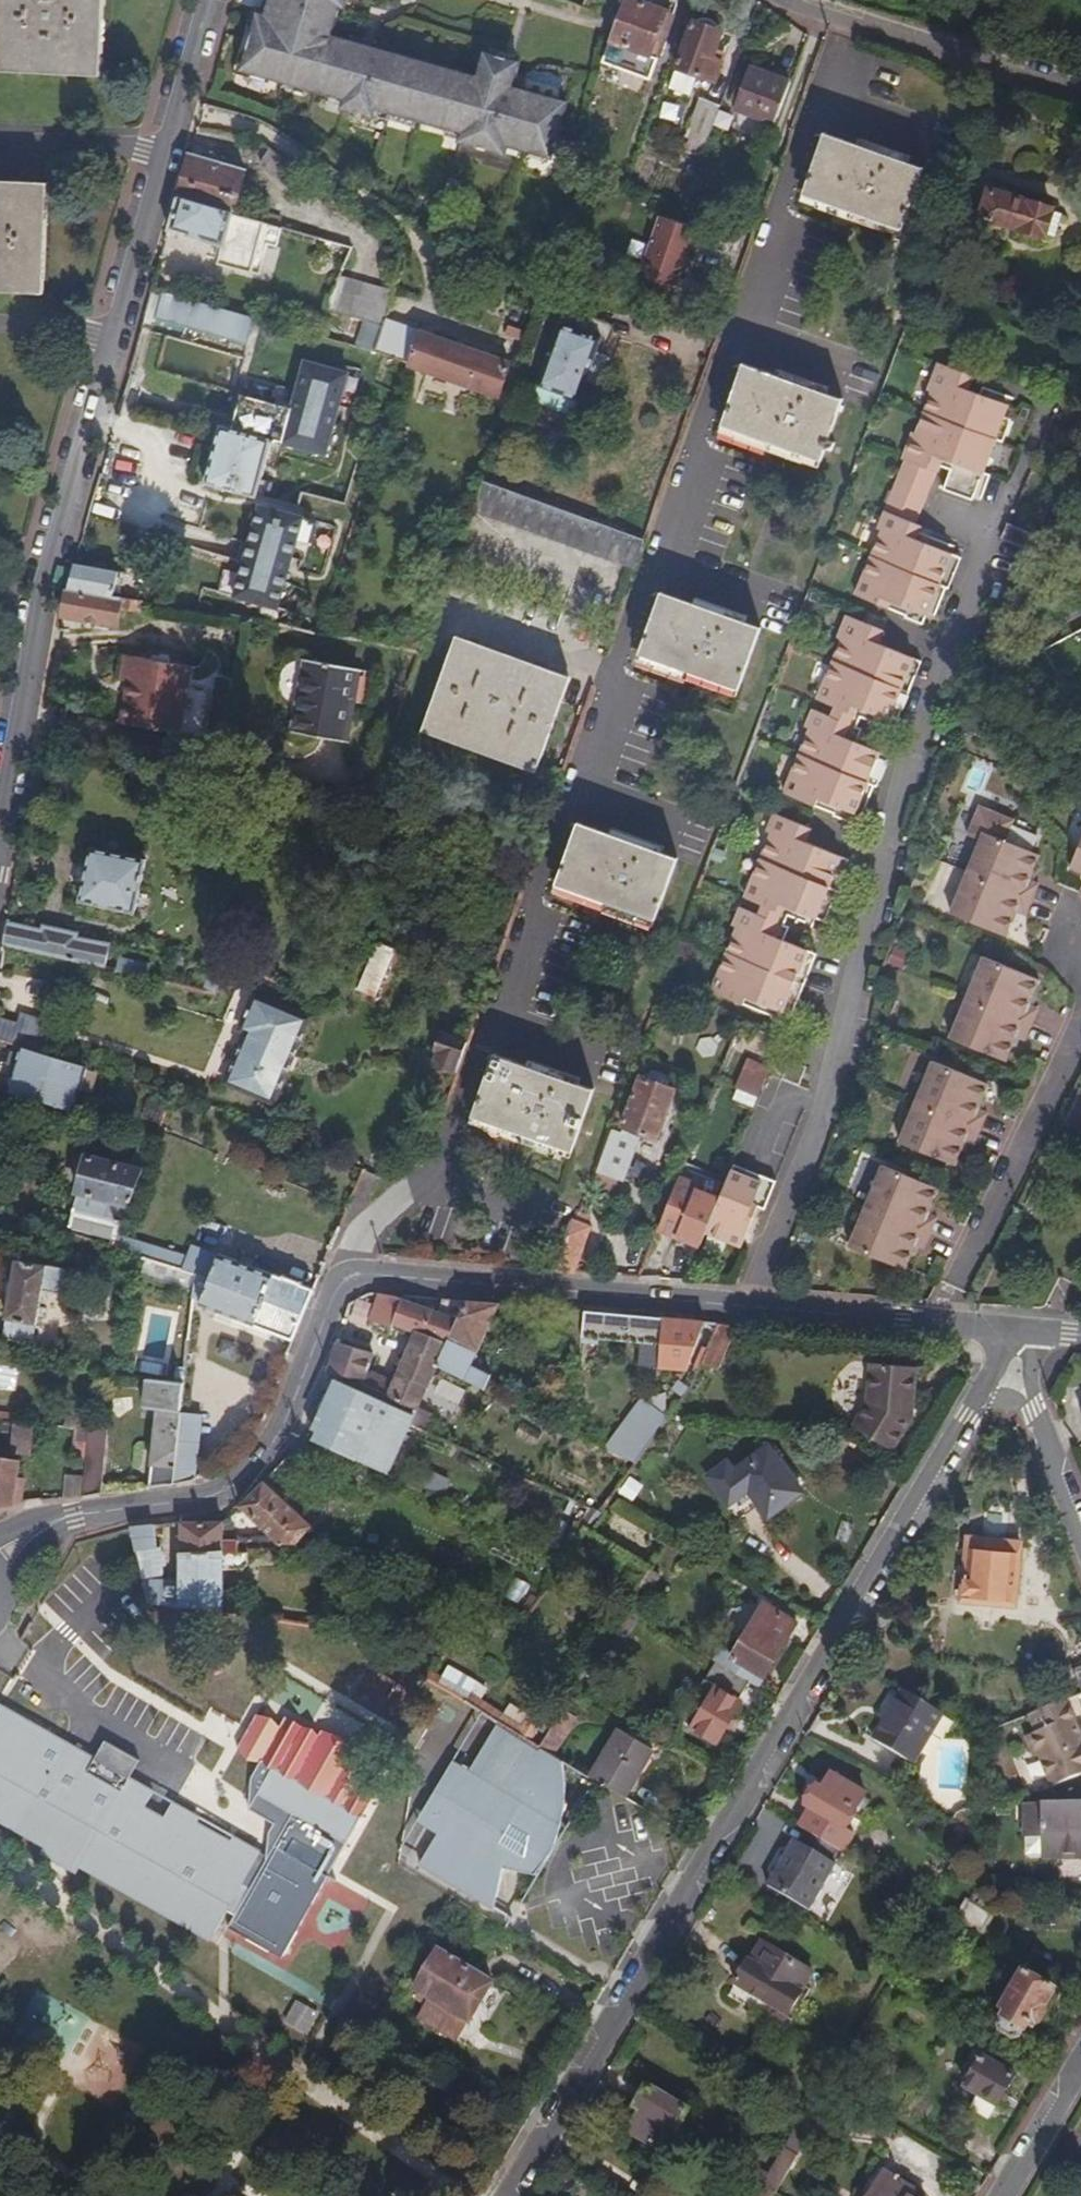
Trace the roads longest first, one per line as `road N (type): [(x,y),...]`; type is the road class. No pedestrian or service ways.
road 1 (residential): [(973,1402),(668,1919),(657,1955),(517,2195)]
road 2 (residential): [(0,842),(46,572),(209,0)]
road 3 (residential): [(339,1284),(363,1238),(433,1172),(621,666)]
road 4 (residential): [(621,666),(852,24)]
road 5 (tertiary): [(1012,1337),(384,1276),(339,1284)]
road 6 (tertiary): [(339,1284),(315,1315),(266,1439),(235,1474),(197,1501),(75,1518),(0,1555)]
road 7 (residential): [(852,24),(1080,92)]
road 8 (residential): [(621,666),(444,598)]
road 9 (residential): [(1017,2195),(1080,2073)]
road 10 (residential): [(1080,1533),(1033,1409)]

